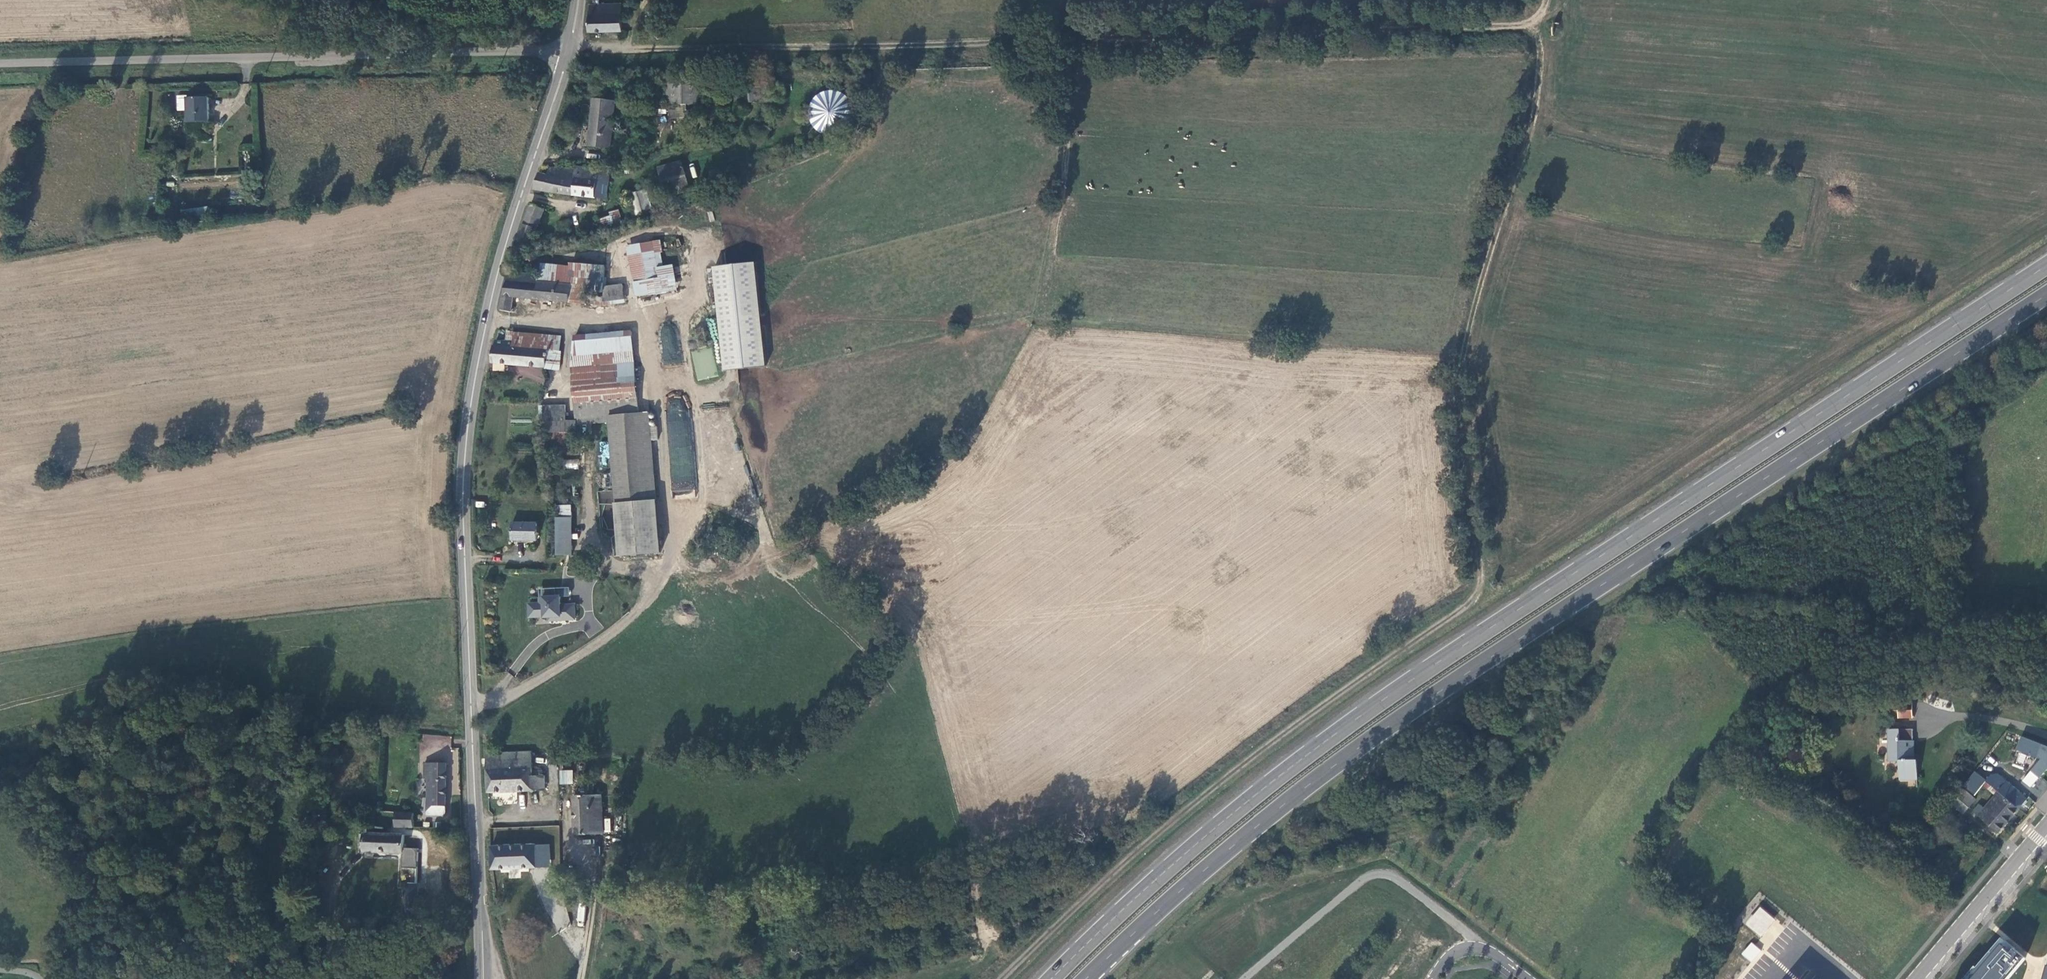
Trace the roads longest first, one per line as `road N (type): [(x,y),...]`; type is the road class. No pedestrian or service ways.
road 1 (trunk): [(2046,266),(1337,735),(1139,896),(1056,978)]
road 2 (track): [(1006,978),(1134,855),(1479,595),(1481,546),(1459,388),(1541,28)]
road 3 (trunk): [(1091,978),(1160,911),(1346,758),(2046,295)]
road 4 (track): [(1541,28),(792,53),(571,51)]
road 5 (secondary): [(571,51),(489,309),(466,450),(481,978)]
road 6 (unclassified): [(571,51),(0,65)]
road 7 (unclassified): [(1916,978),(2046,824)]

